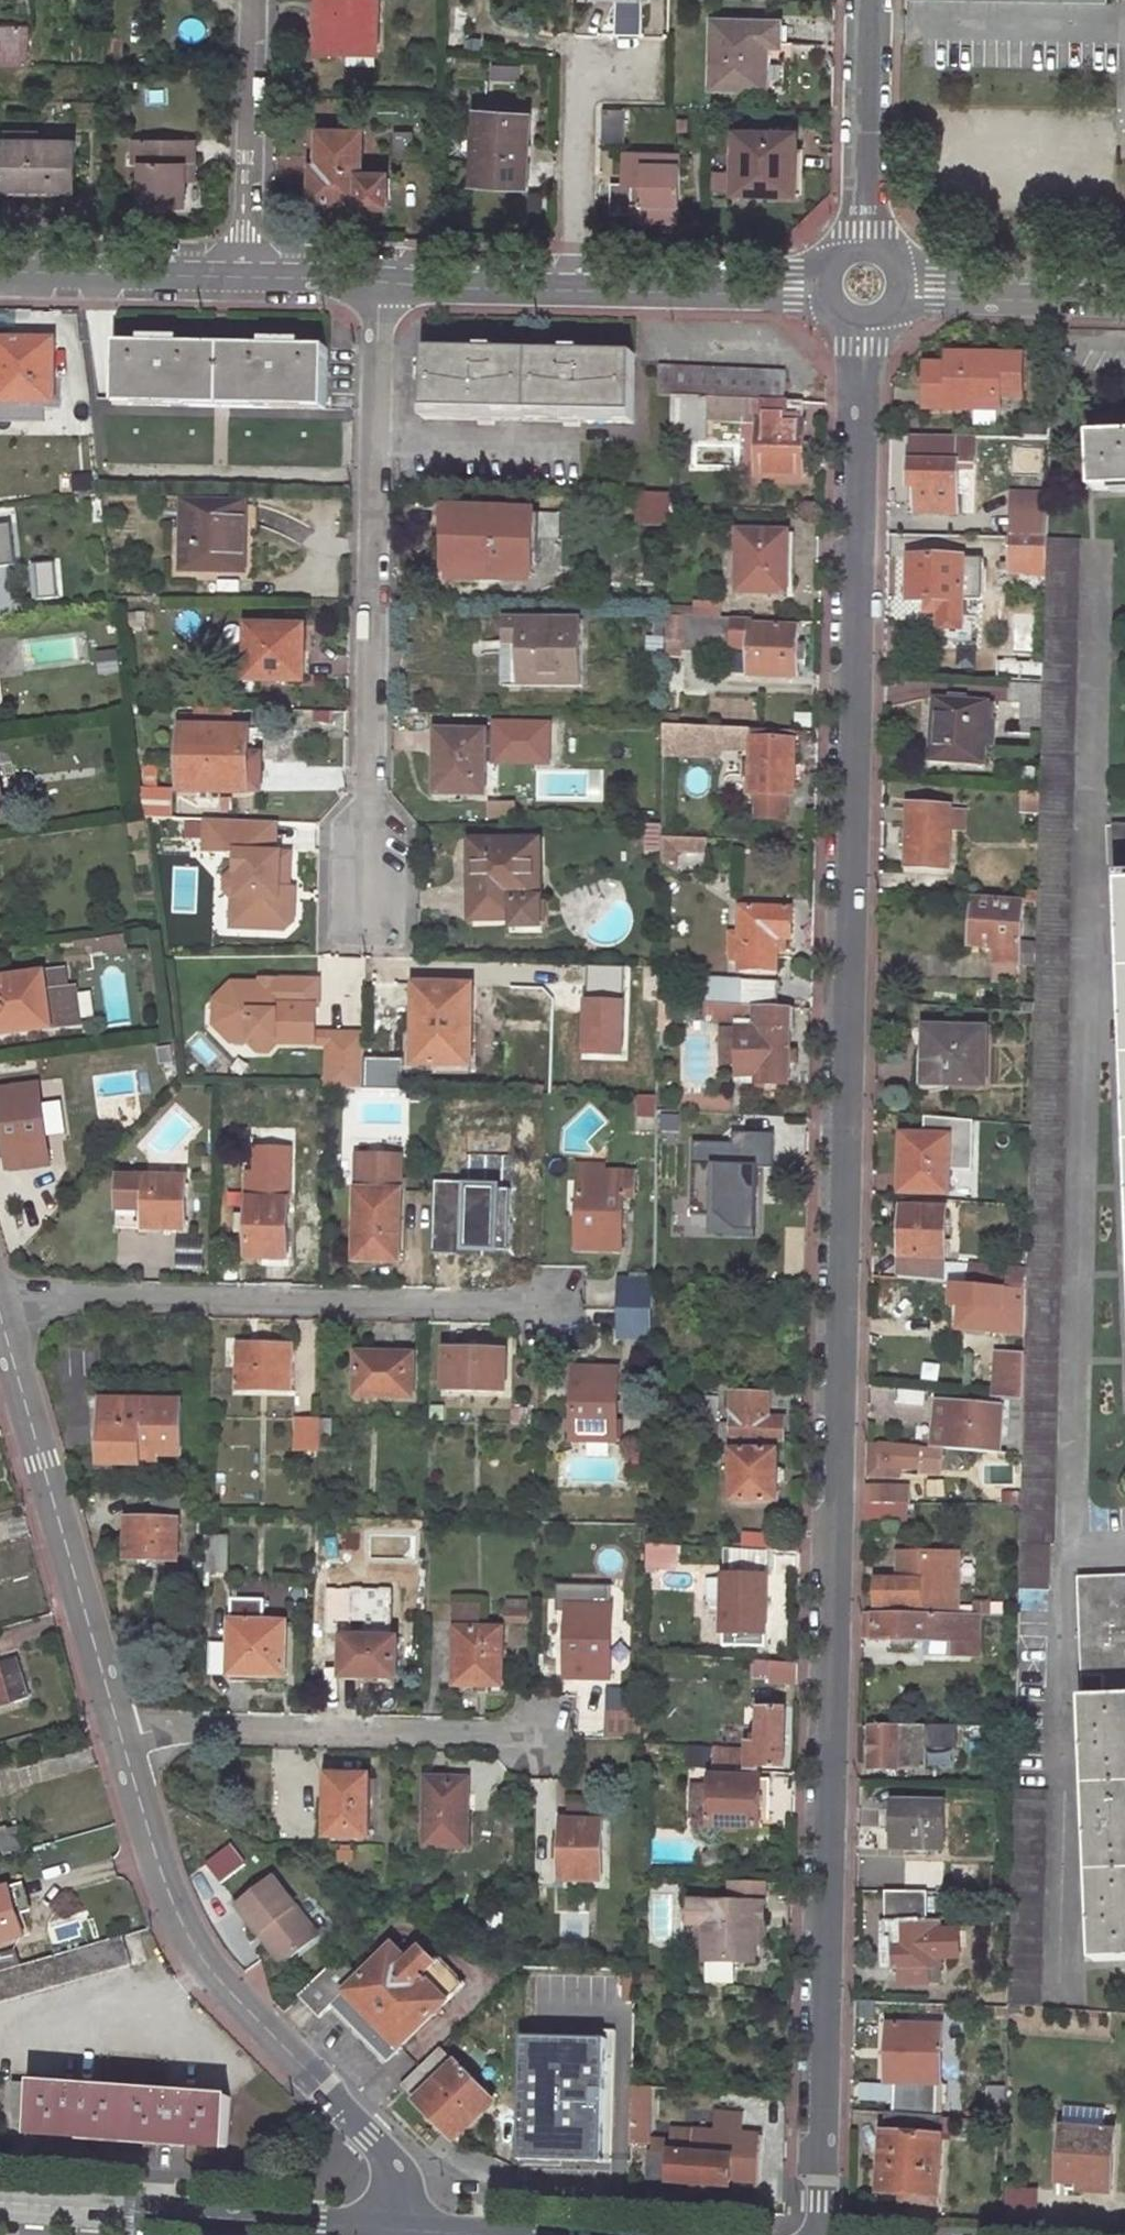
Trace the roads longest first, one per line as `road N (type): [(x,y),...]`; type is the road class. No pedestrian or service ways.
road 1 (residential): [(820,2234),(864,282)]
road 2 (unclassified): [(370,916),(377,282)]
road 3 (residential): [(406,2229),(400,2178),(369,2137),(215,1981),(168,1895),(118,1728)]
road 4 (unclassified): [(551,1310),(0,1296)]
road 5 (residential): [(377,282),(864,282)]
road 6 (residential): [(118,1728),(534,1741)]
road 7 (residential): [(118,1728),(0,1336)]
road 8 (residential): [(406,2229),(0,2201)]
road 9 (residential): [(864,282),(868,0)]
road 10 (residential): [(249,0),(244,277)]
road 11 (residential): [(1124,297),(864,282)]
road 12 (residential): [(0,272),(244,277)]
road 13 (residential): [(244,277),(377,282)]

